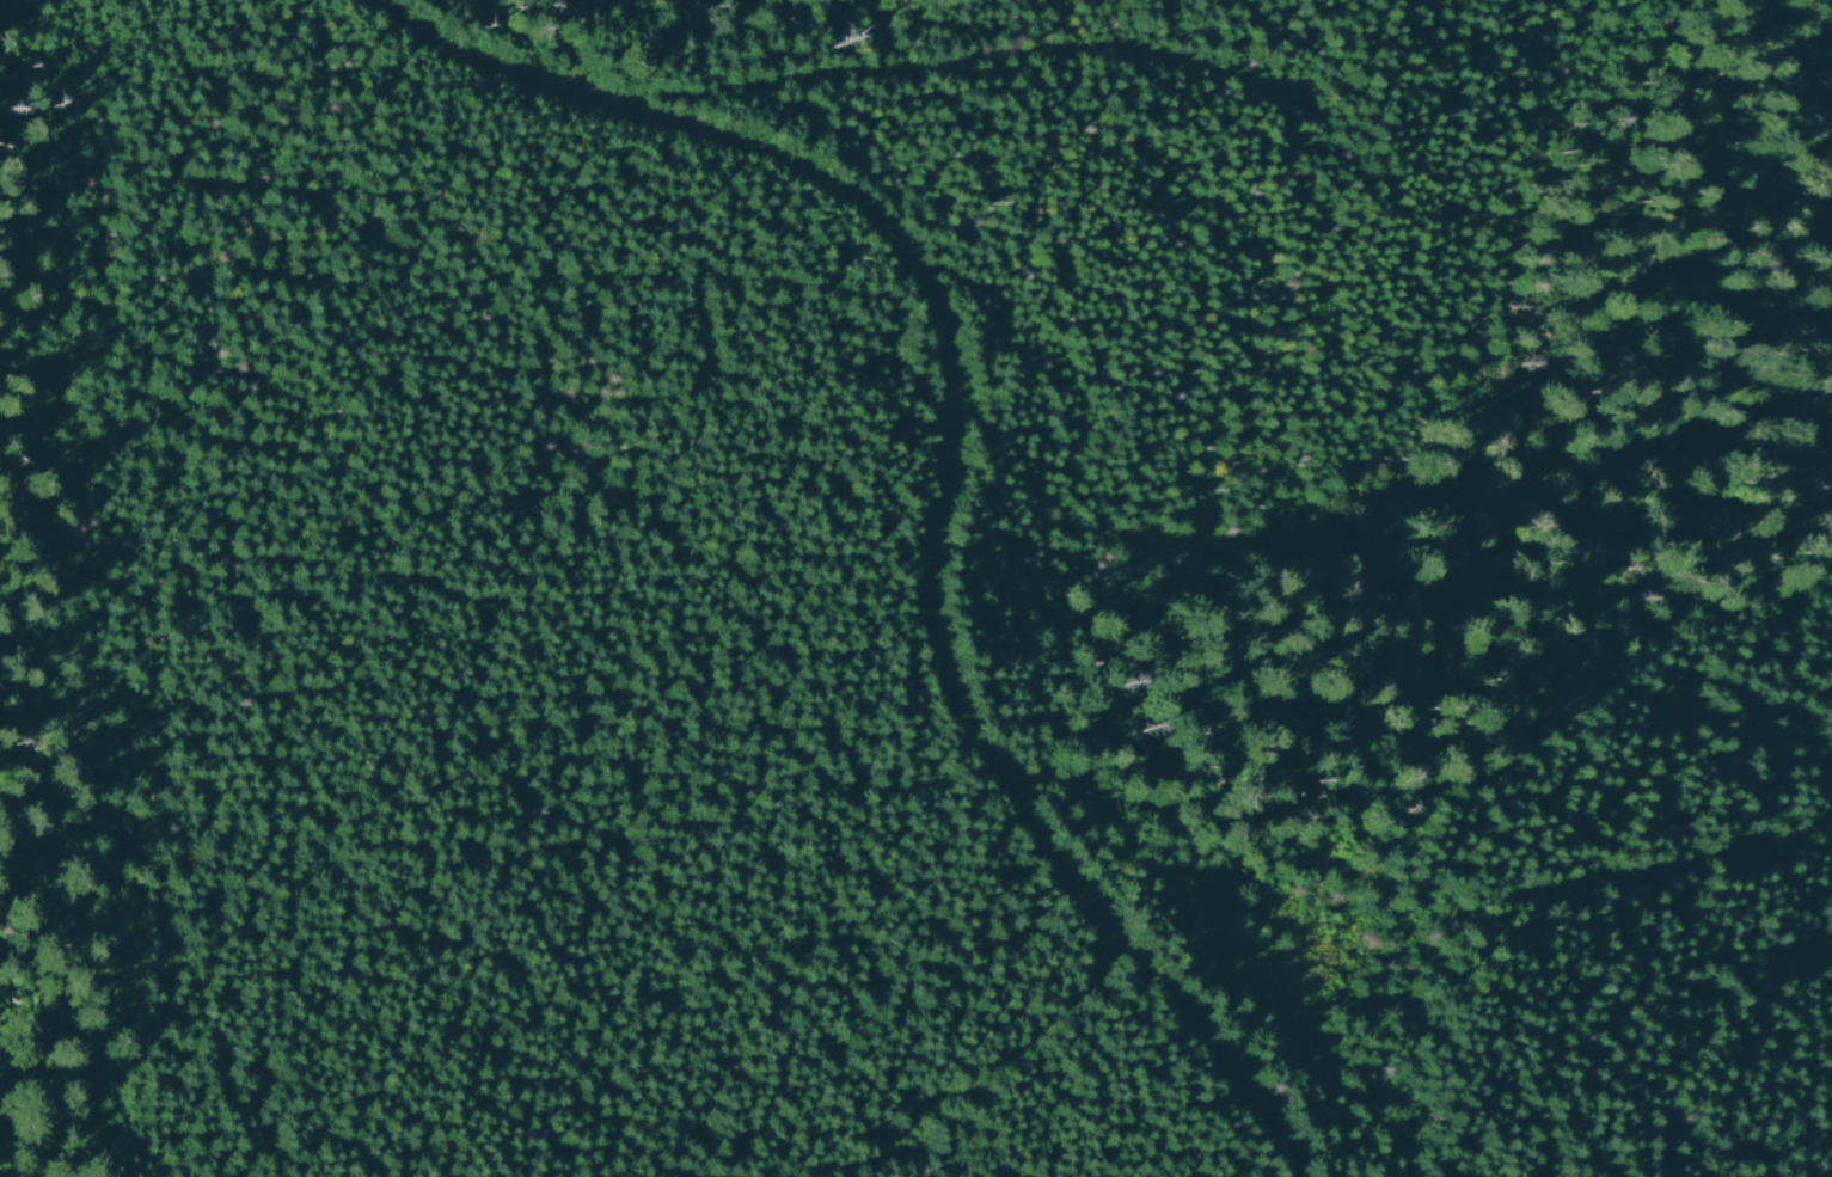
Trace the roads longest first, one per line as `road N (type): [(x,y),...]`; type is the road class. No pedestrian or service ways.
road 1 (residential): [(1306,1176),(1257,1102),(1055,848),(964,676),(954,633),(957,370),(926,281),(903,243),(826,177),(754,146),(483,61),(430,37),(380,0)]
road 2 (track): [(603,99),(1042,49),(1185,62),(1300,114)]

